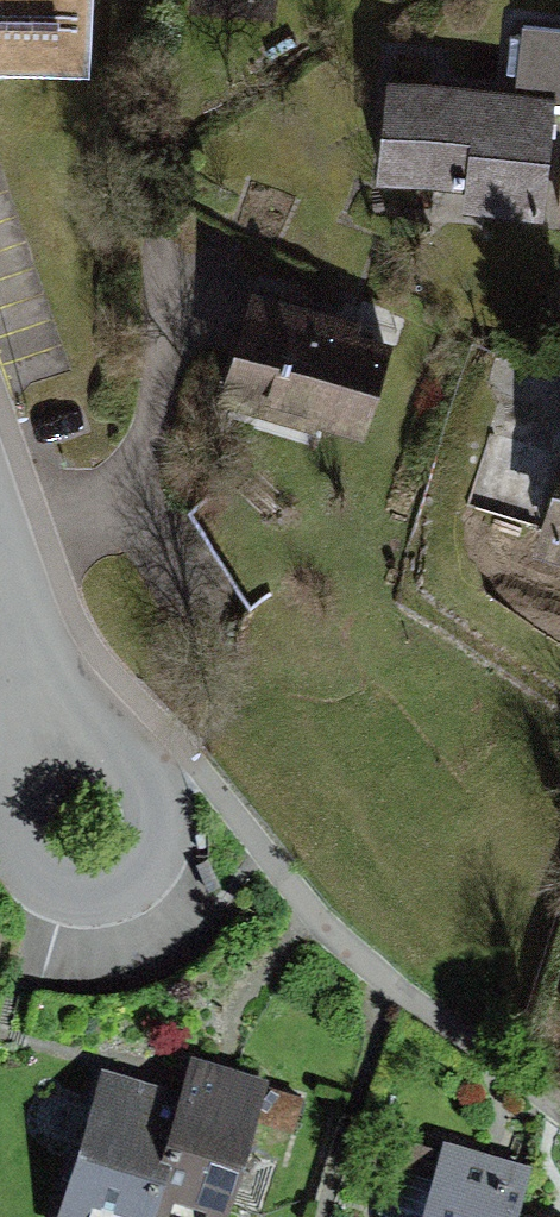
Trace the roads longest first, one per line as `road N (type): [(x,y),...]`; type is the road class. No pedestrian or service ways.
road 1 (residential): [(0,540),(38,646),(80,816)]

